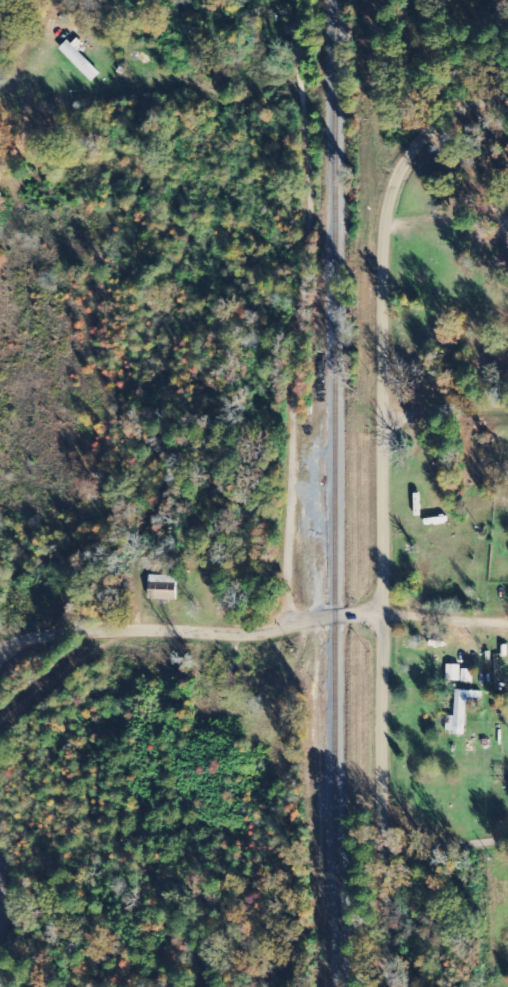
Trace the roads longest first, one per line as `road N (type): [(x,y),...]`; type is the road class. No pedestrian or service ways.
road 1 (residential): [(282,629),(299,181),(290,0)]
road 2 (residential): [(383,613),(386,206),(420,134),(461,109),(507,111)]
road 3 (residential): [(23,661),(336,616),(507,622)]
road 4 (tertiary): [(402,986),(384,851),(383,613)]
road 5 (residential): [(0,934),(23,661),(0,584)]
road 6 (residential): [(384,851),(507,841)]
road 7 (residential): [(385,418),(507,409)]

